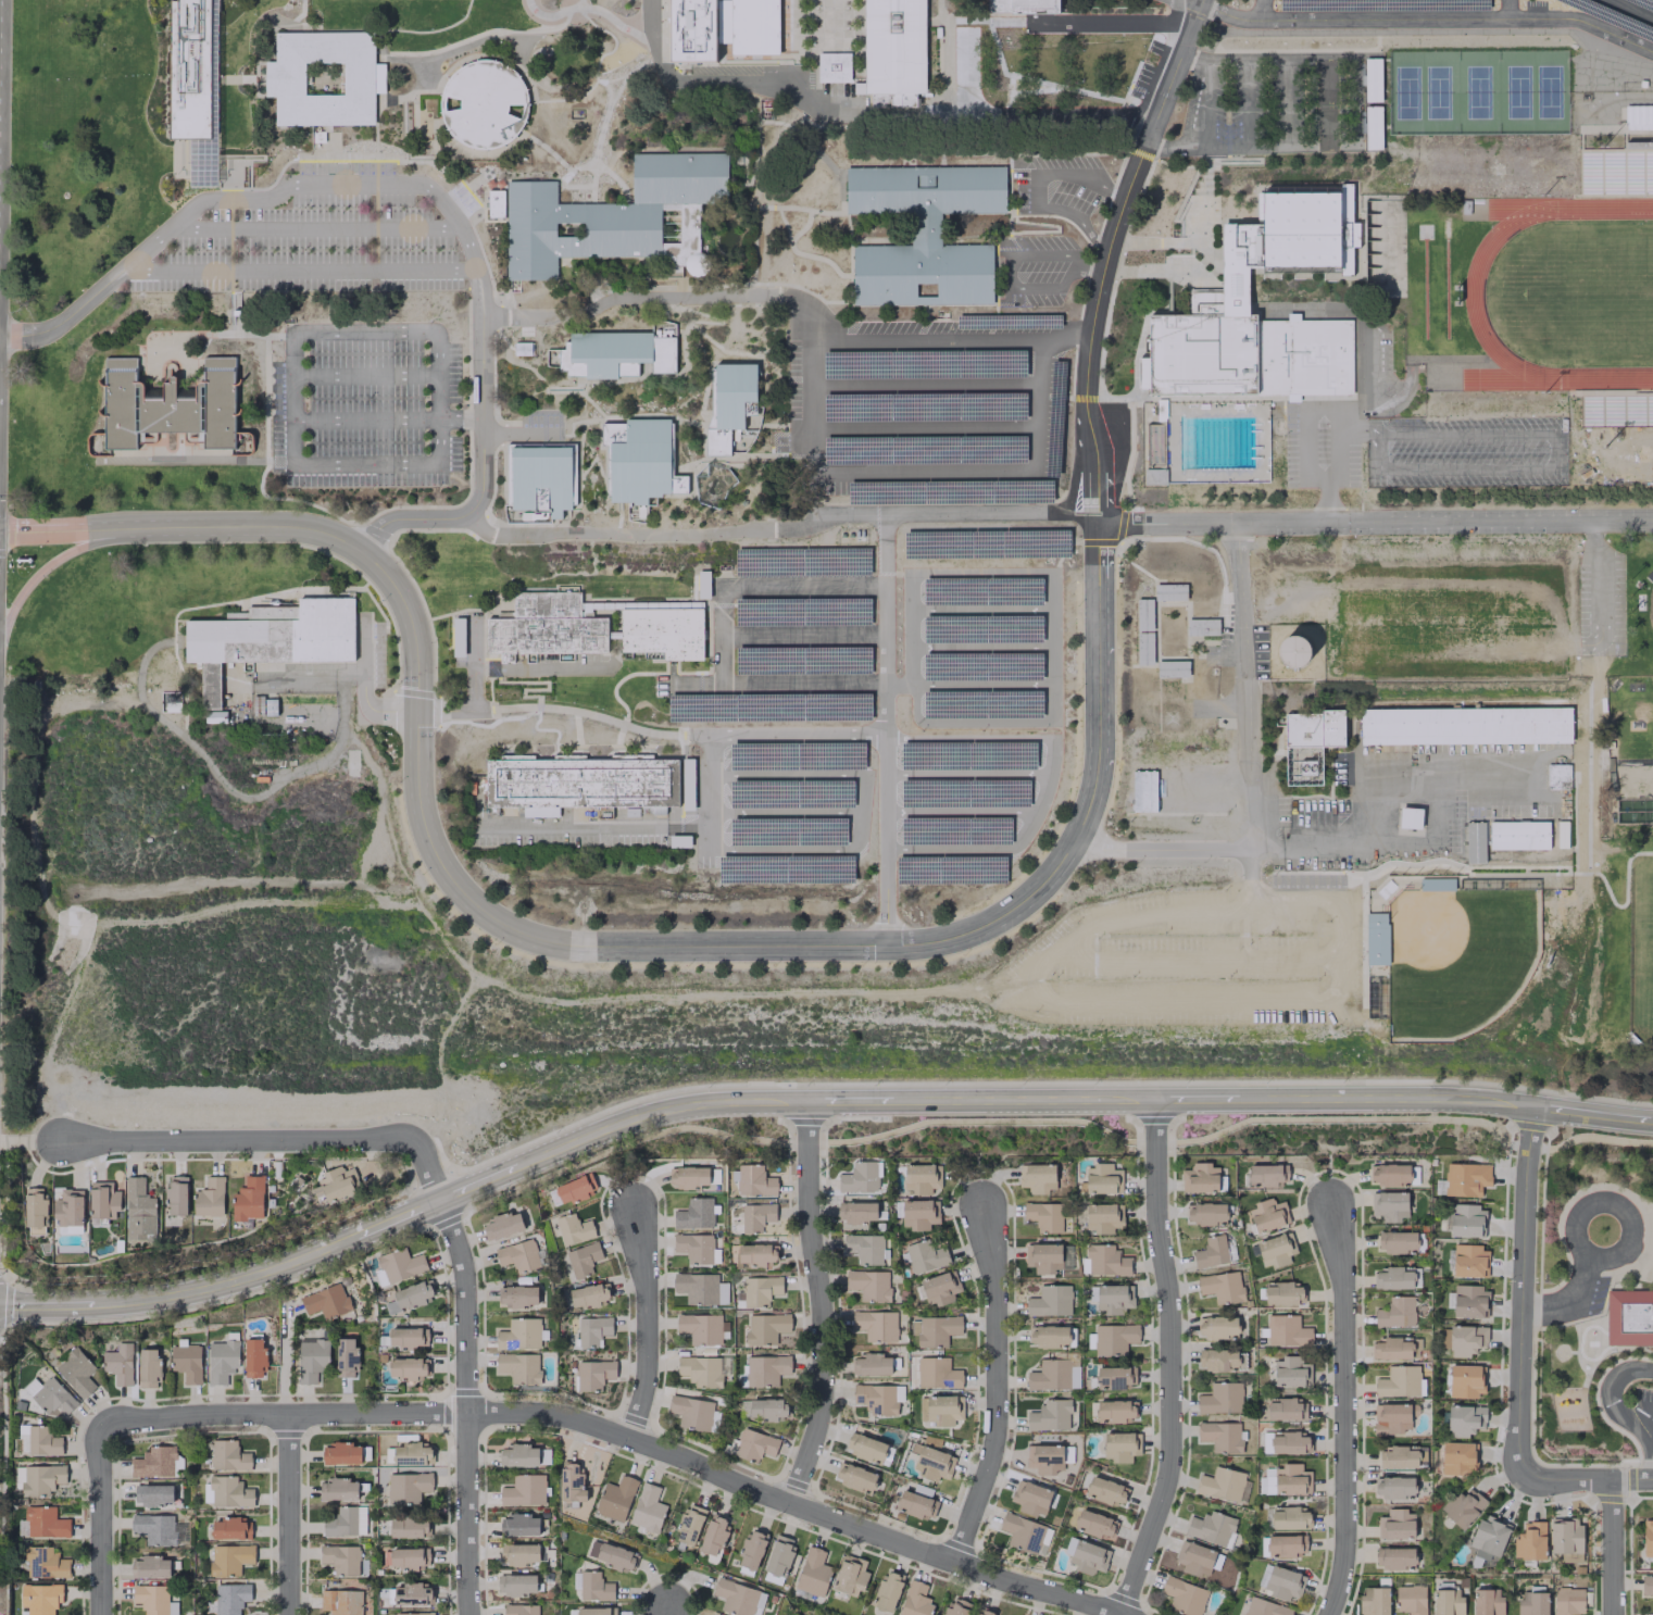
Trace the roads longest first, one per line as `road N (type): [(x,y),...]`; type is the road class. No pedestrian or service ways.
road 1 (residential): [(163,527),(301,526),(343,540),(385,574),(415,646),(419,815),(448,875),(494,919),(579,946),(886,946),(965,934),(998,917),(1075,841),(1098,749),(1098,522)]
road 2 (residential): [(102,1429),(116,1420),(211,1414),(528,1413),(627,1439),(789,1505),(1117,1614)]
road 3 (residential): [(203,200),(265,200),(287,185),(418,185),(462,227),(480,287),(481,498),(458,517),(393,517),(361,551)]
road 4 (residential): [(1098,522),(1652,520)]
road 5 (residential): [(1201,0),(1104,262),(1085,397),(1098,522)]
road 6 (residential): [(1117,1614),(1172,1470),(1172,1306),(1156,1100)]
road 7 (residential): [(1192,24),(965,25),(965,113),(1124,114),(1152,126)]
road 8 (residential): [(886,946),(885,512)]
road 9 (residential): [(440,1199),(463,1275),(467,1614)]
road 10 (residential): [(58,1141),(390,1136),(419,1150),(440,1199)]
road 11 (residential): [(789,1505),(816,1427),(821,1387),(806,1101)]
road 12 (residential): [(1330,1614),(1345,1567),(1338,1209)]
road 13 (residential): [(952,1562),(994,1453),(999,1287),(987,1209)]
road 14 (residential): [(1524,1465),(1523,1312),(1536,1107)]
road 15 (secondary): [(521,1166),(683,1106),(806,1101)]
road 16 (secondary): [(92,1304),(266,1275),(353,1237)]
road 17 (secondary): [(892,1101),(1156,1100)]
road 18 (residential): [(203,200),(49,330),(0,335)]
road 19 (residential): [(627,1439),(648,1384),(651,1336),(639,1214)]
road 20 (primary): [(0,635),(25,585),(46,564),(74,548),(163,527)]
road 21 (residential): [(288,1413),(288,1614)]
road 22 (residential): [(102,1429),(96,1445),(99,1614)]
road 23 (residential): [(1075,841),(1118,850),(1250,849)]
road 24 (residential): [(163,527),(0,531)]
road 25 (secondary): [(1237,1100),(1387,1099)]
road 26 (secondary): [(1387,1099),(1536,1107)]
road 27 (residential): [(1611,1614),(1610,1479)]
road 28 (residential): [(1652,1479),(1546,1480),(1524,1465)]

